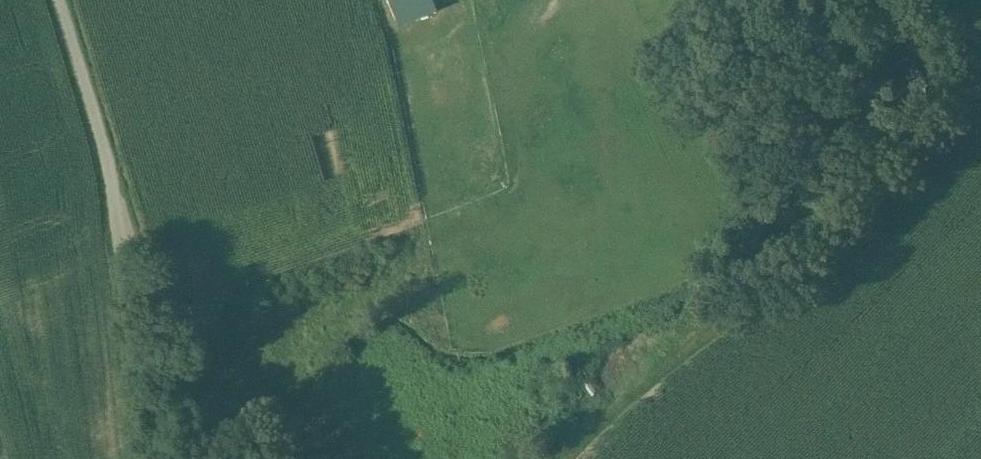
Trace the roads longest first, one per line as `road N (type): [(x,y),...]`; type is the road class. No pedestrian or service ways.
road 1 (track): [(559,458),(643,381),(785,274),(861,190),(952,115),(902,0)]
road 2 (unclassified): [(59,0),(111,171),(144,458)]

